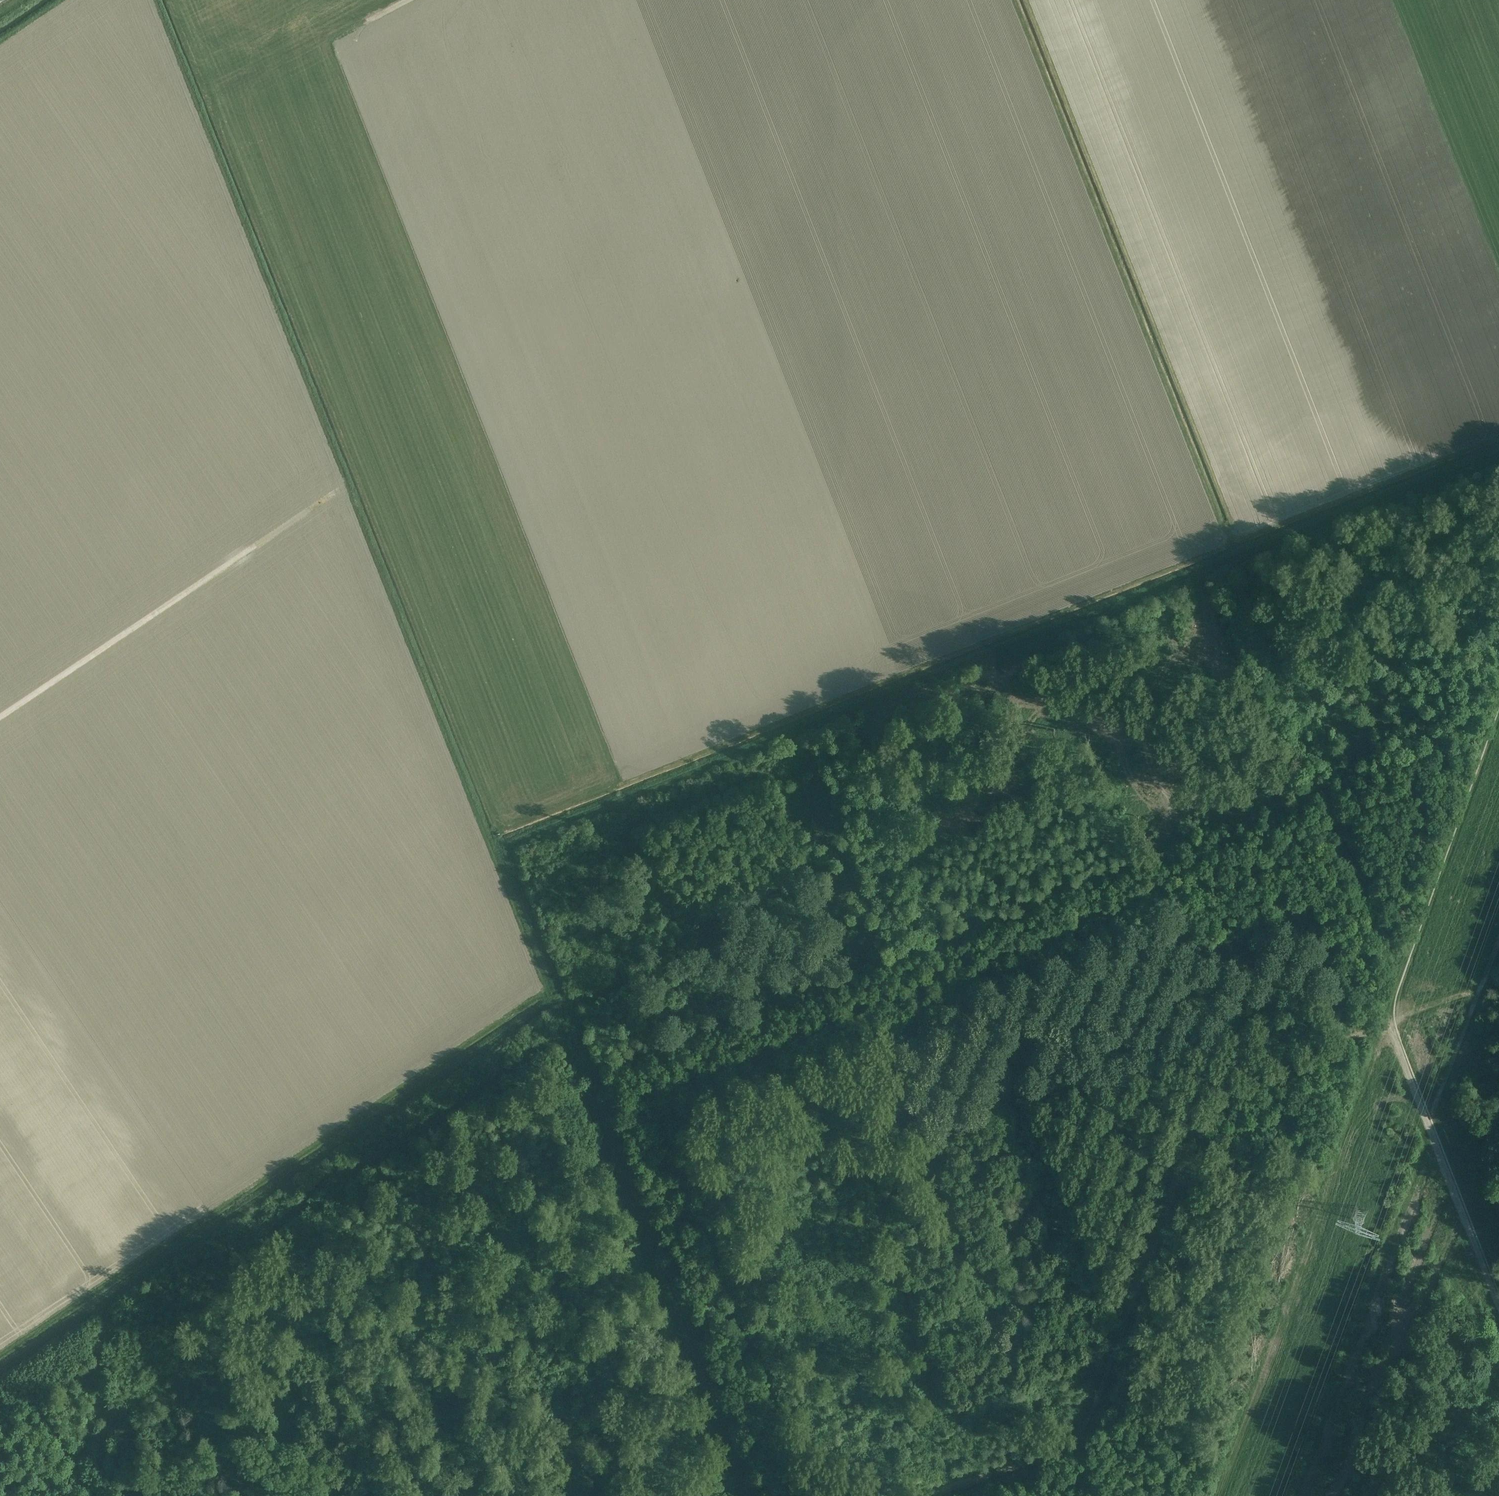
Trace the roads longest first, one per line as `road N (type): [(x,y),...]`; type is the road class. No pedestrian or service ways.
road 1 (track): [(1498,1312),(1395,1038)]

